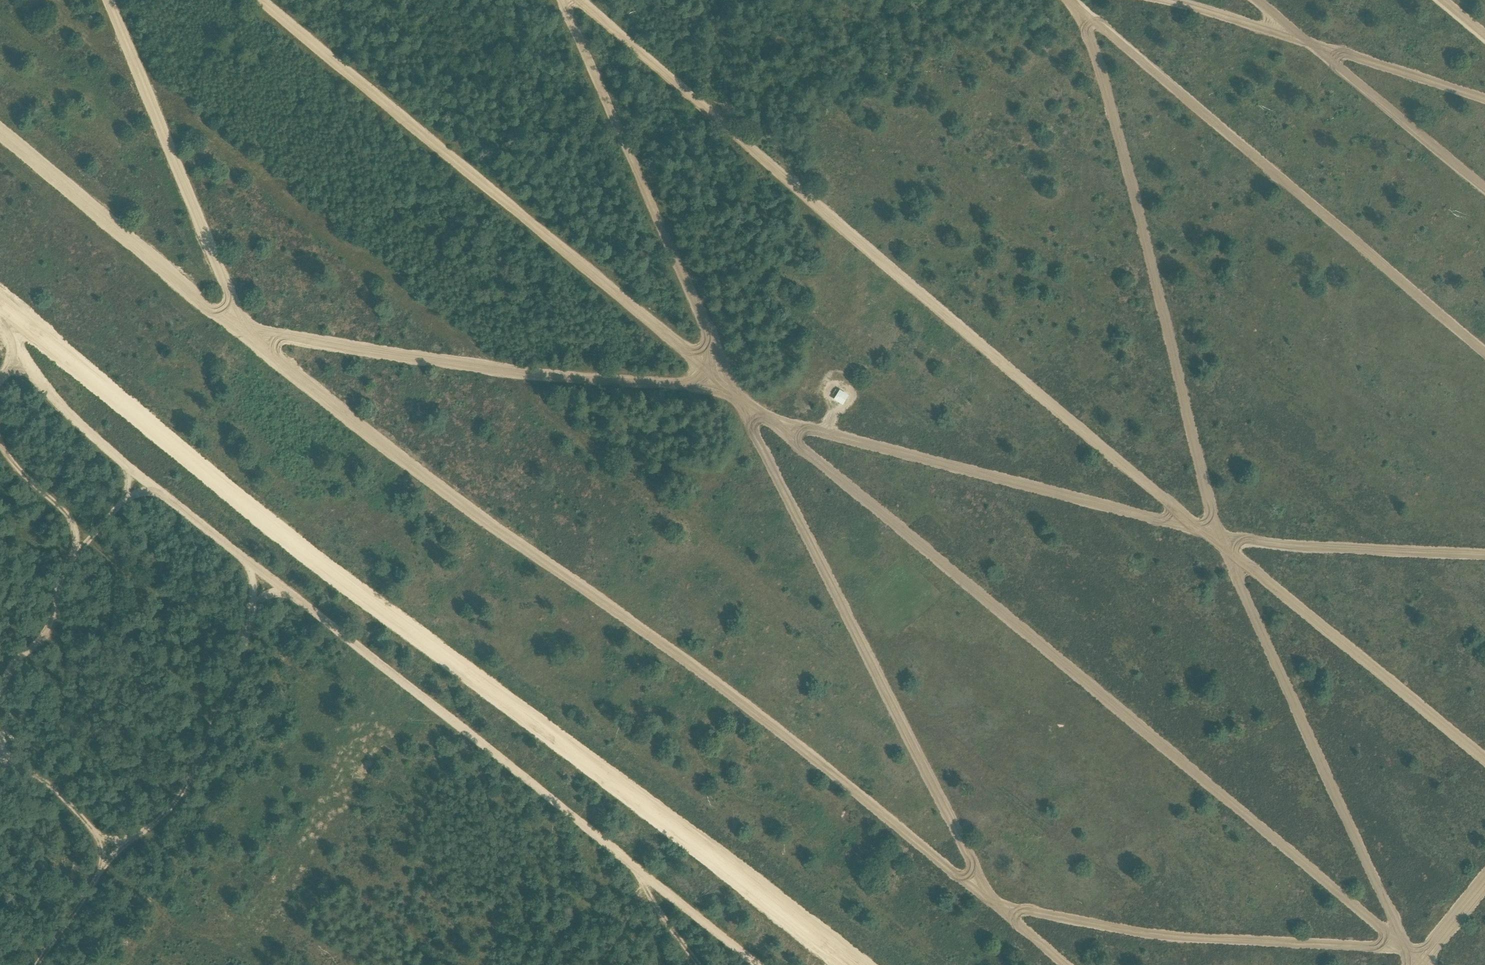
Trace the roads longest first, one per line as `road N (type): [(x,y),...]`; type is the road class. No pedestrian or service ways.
road 1 (track): [(861,964),(237,500),(0,308)]

